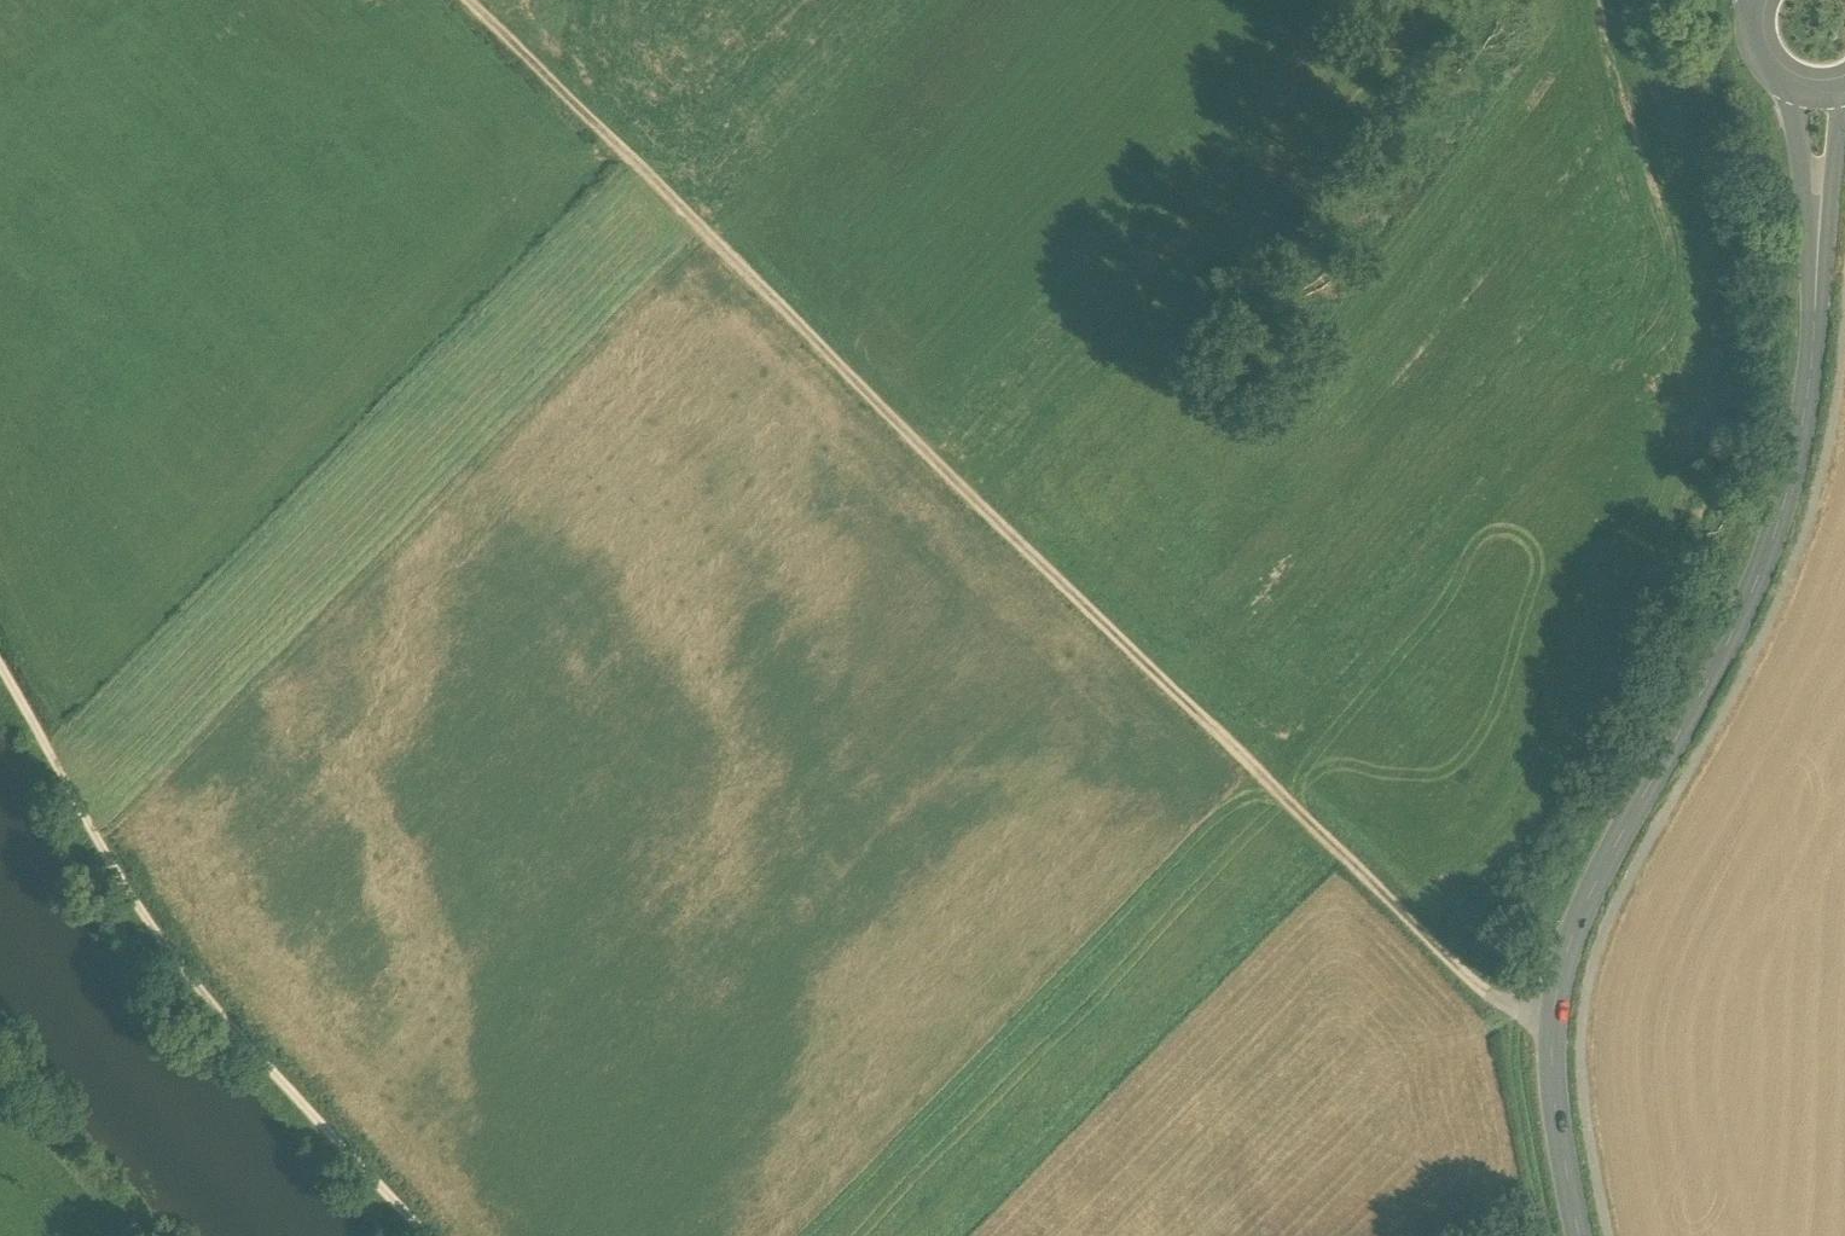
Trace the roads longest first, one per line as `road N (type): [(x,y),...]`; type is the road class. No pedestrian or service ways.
road 1 (track): [(466,0),(1479,989),(1552,1026)]
road 2 (tertiary): [(1583,1235),(1561,1130),(1552,1026),(1559,972),(1615,845),(1759,581),(1809,384),(1821,99)]
road 3 (track): [(0,672),(138,918),(423,1235)]
road 4 (track): [(132,1235),(0,1074)]
road 5 (tertiary): [(1751,0),(1749,39),(1758,63),(1796,94),(1821,99)]

